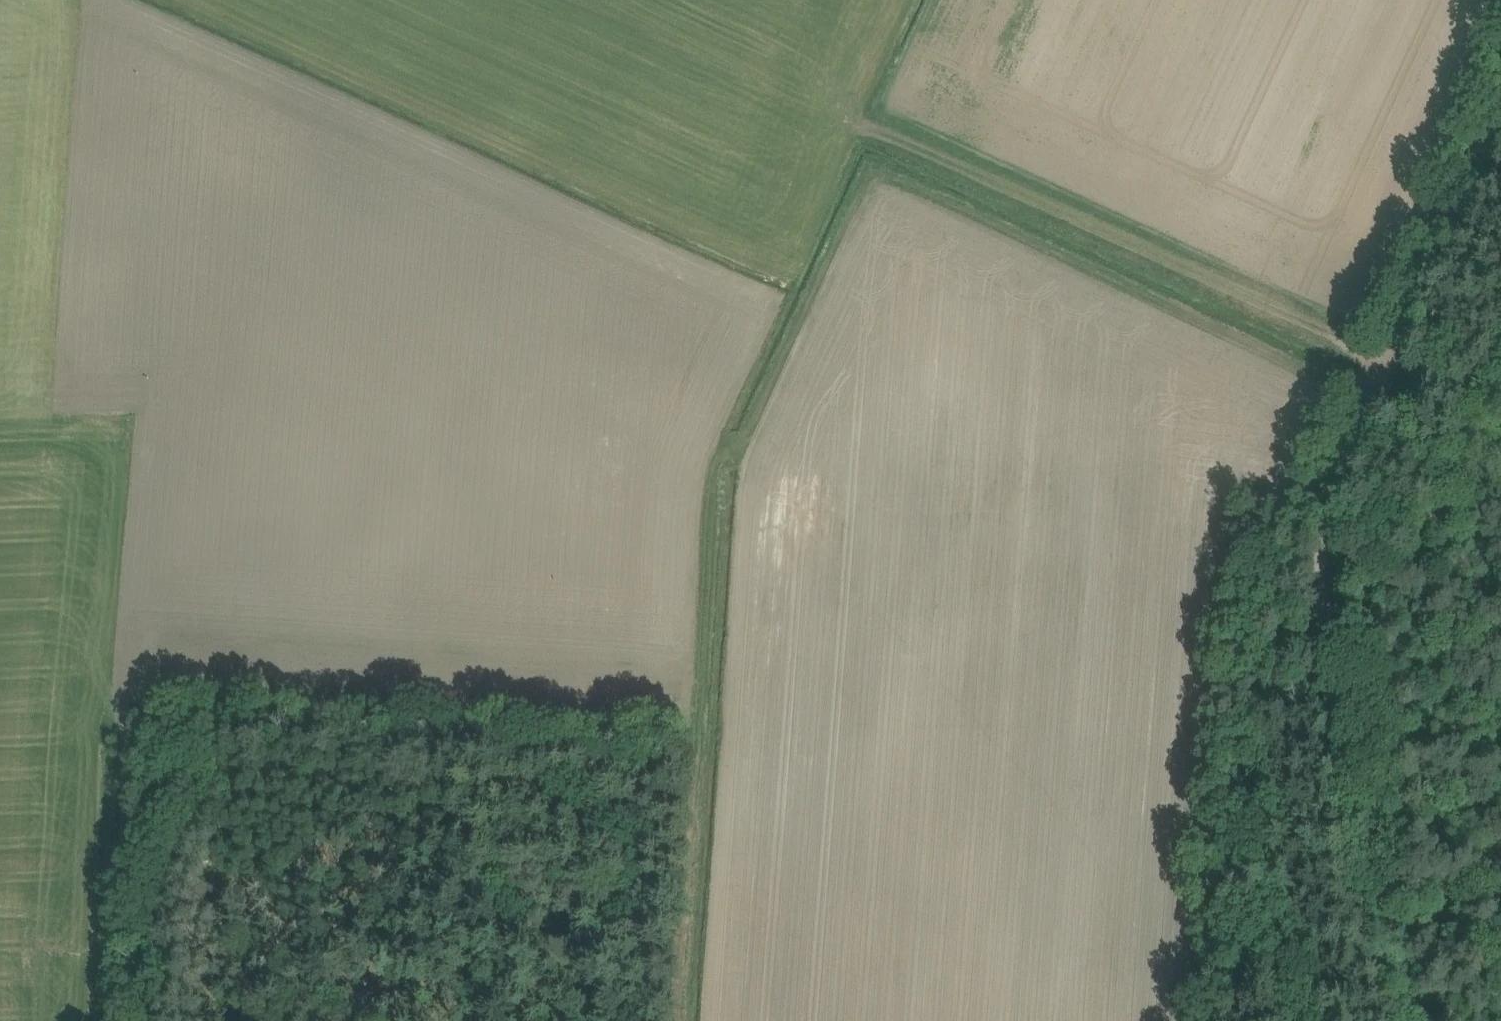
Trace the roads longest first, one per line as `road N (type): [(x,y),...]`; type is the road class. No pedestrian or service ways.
road 1 (track): [(1500,96),(1319,509),(1313,551),(1337,730),(1404,1020)]
road 2 (track): [(92,1020),(112,680)]

